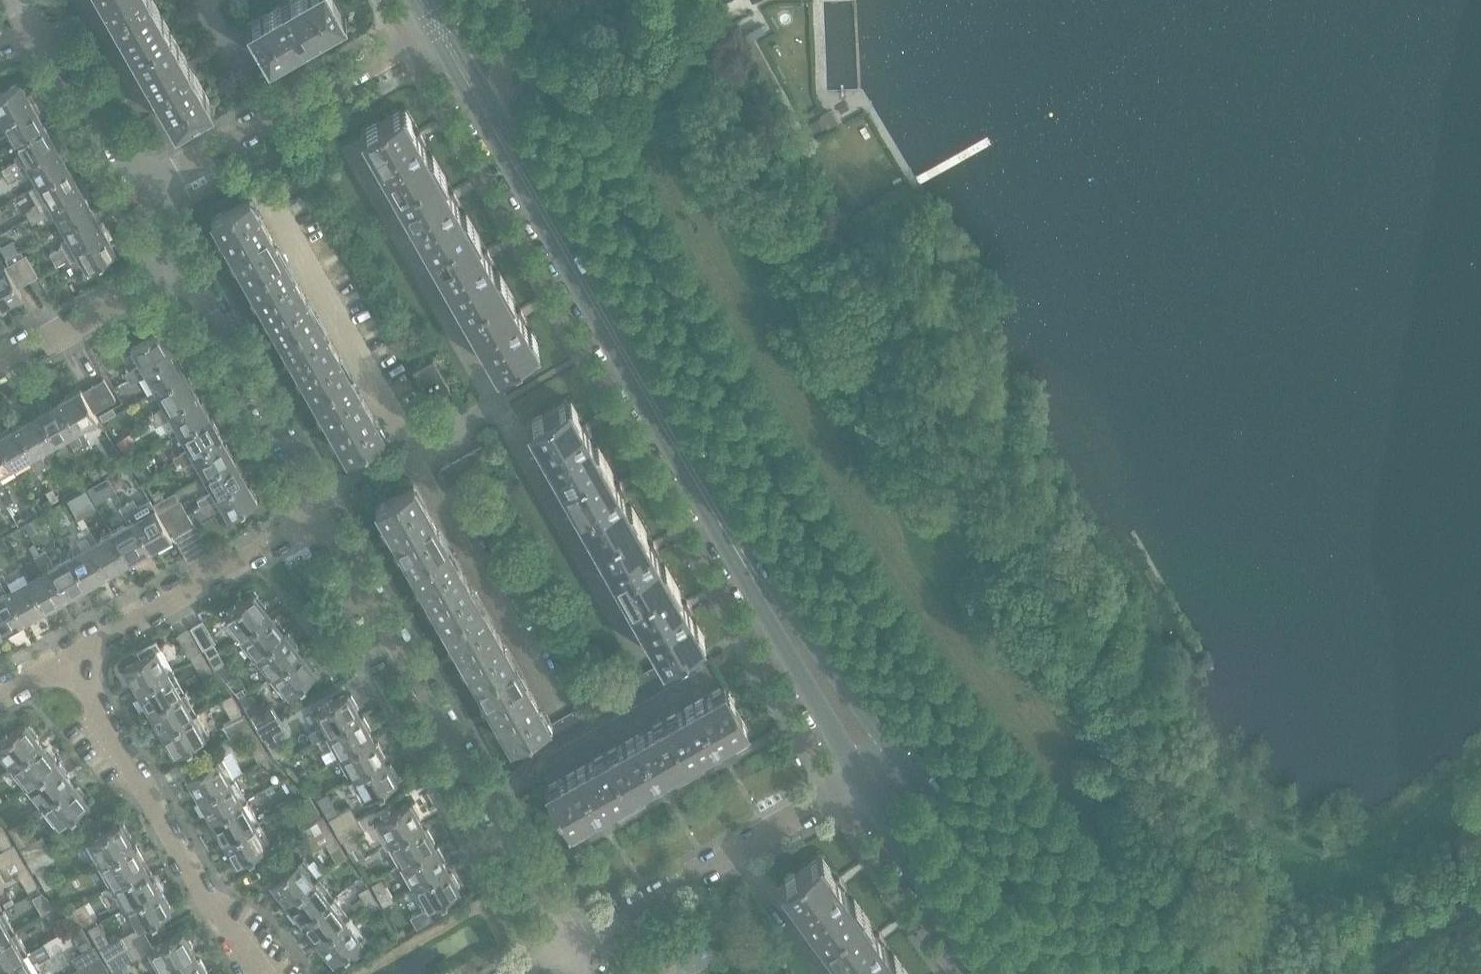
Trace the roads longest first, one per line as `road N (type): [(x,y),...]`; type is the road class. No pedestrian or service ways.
road 1 (residential): [(566,947),(560,923),(316,507)]
road 2 (tertiary): [(735,544),(489,117)]
road 3 (residential): [(254,973),(70,661)]
road 4 (residential): [(566,947),(861,779)]
road 5 (residential): [(144,188),(437,24)]
road 6 (tertiary): [(1084,973),(893,753)]
road 7 (residential): [(70,661),(316,507)]
road 8 (residential): [(316,507),(186,265)]
road 9 (tertiary): [(735,544),(861,779)]
road 10 (tertiary): [(893,753),(735,544)]
road 11 (tertiary): [(861,779),(994,973)]
road 12 (residential): [(0,371),(186,265)]
road 13 (residential): [(144,188),(59,51),(23,36)]
road 14 (residential): [(489,117),(509,37),(489,0)]

